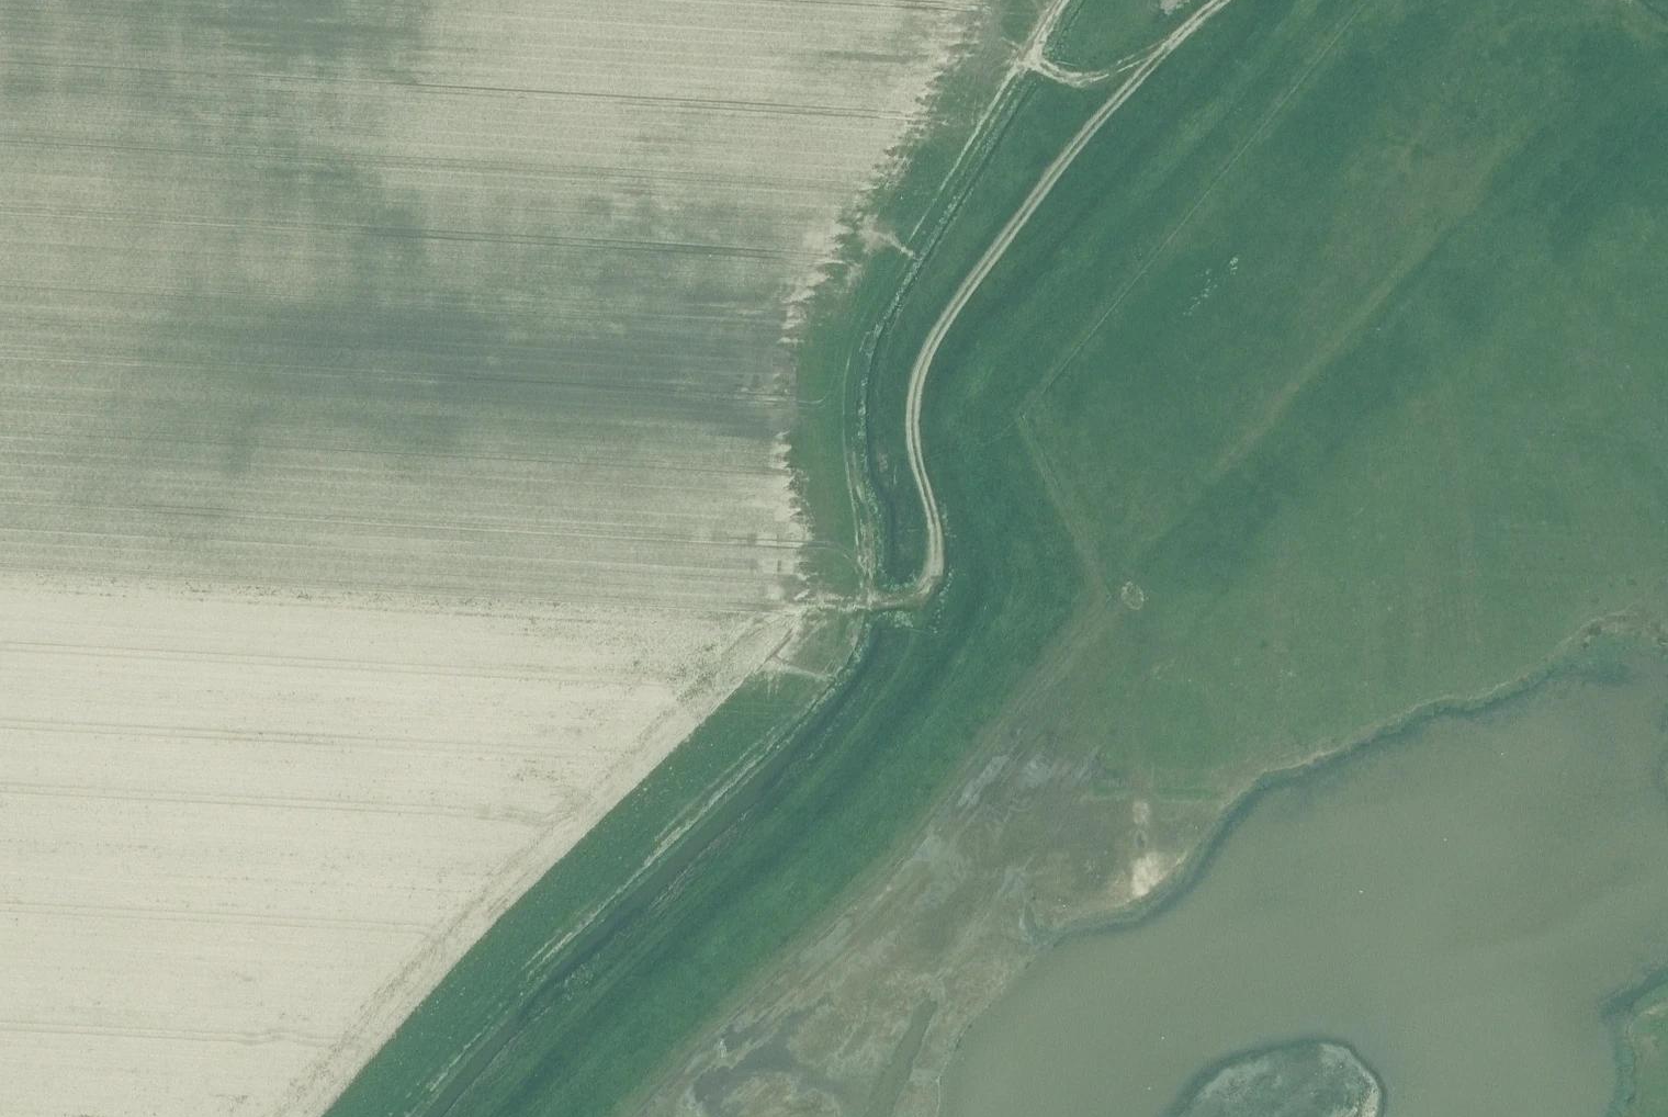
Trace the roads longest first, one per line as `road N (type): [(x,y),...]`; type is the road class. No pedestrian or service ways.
road 1 (track): [(1017,62),(1050,79),(1136,53),(1218,0)]

